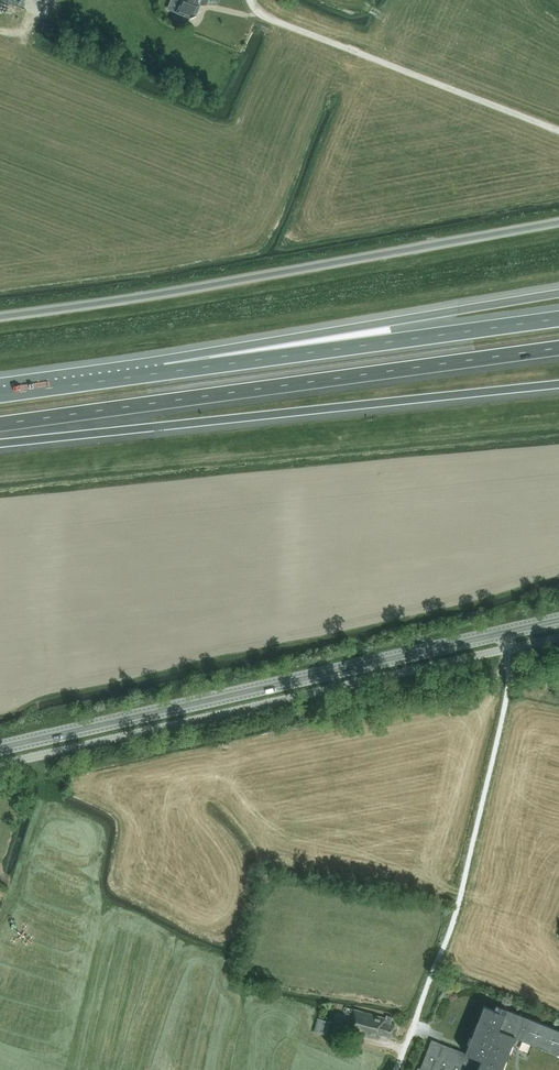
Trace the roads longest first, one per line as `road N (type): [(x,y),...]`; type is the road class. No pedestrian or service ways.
road 1 (secondary): [(0,748),(558,620)]
road 2 (tertiary): [(0,316),(558,222)]
road 3 (motorway): [(0,424),(558,348)]
road 4 (motorway): [(0,443),(558,384)]
road 5 (motorway): [(558,293),(163,359),(68,386)]
road 6 (motorway): [(558,319),(68,386)]
road 7 (track): [(445,944),(508,691),(508,649)]
road 8 (unclassified): [(395,1069),(445,944)]

